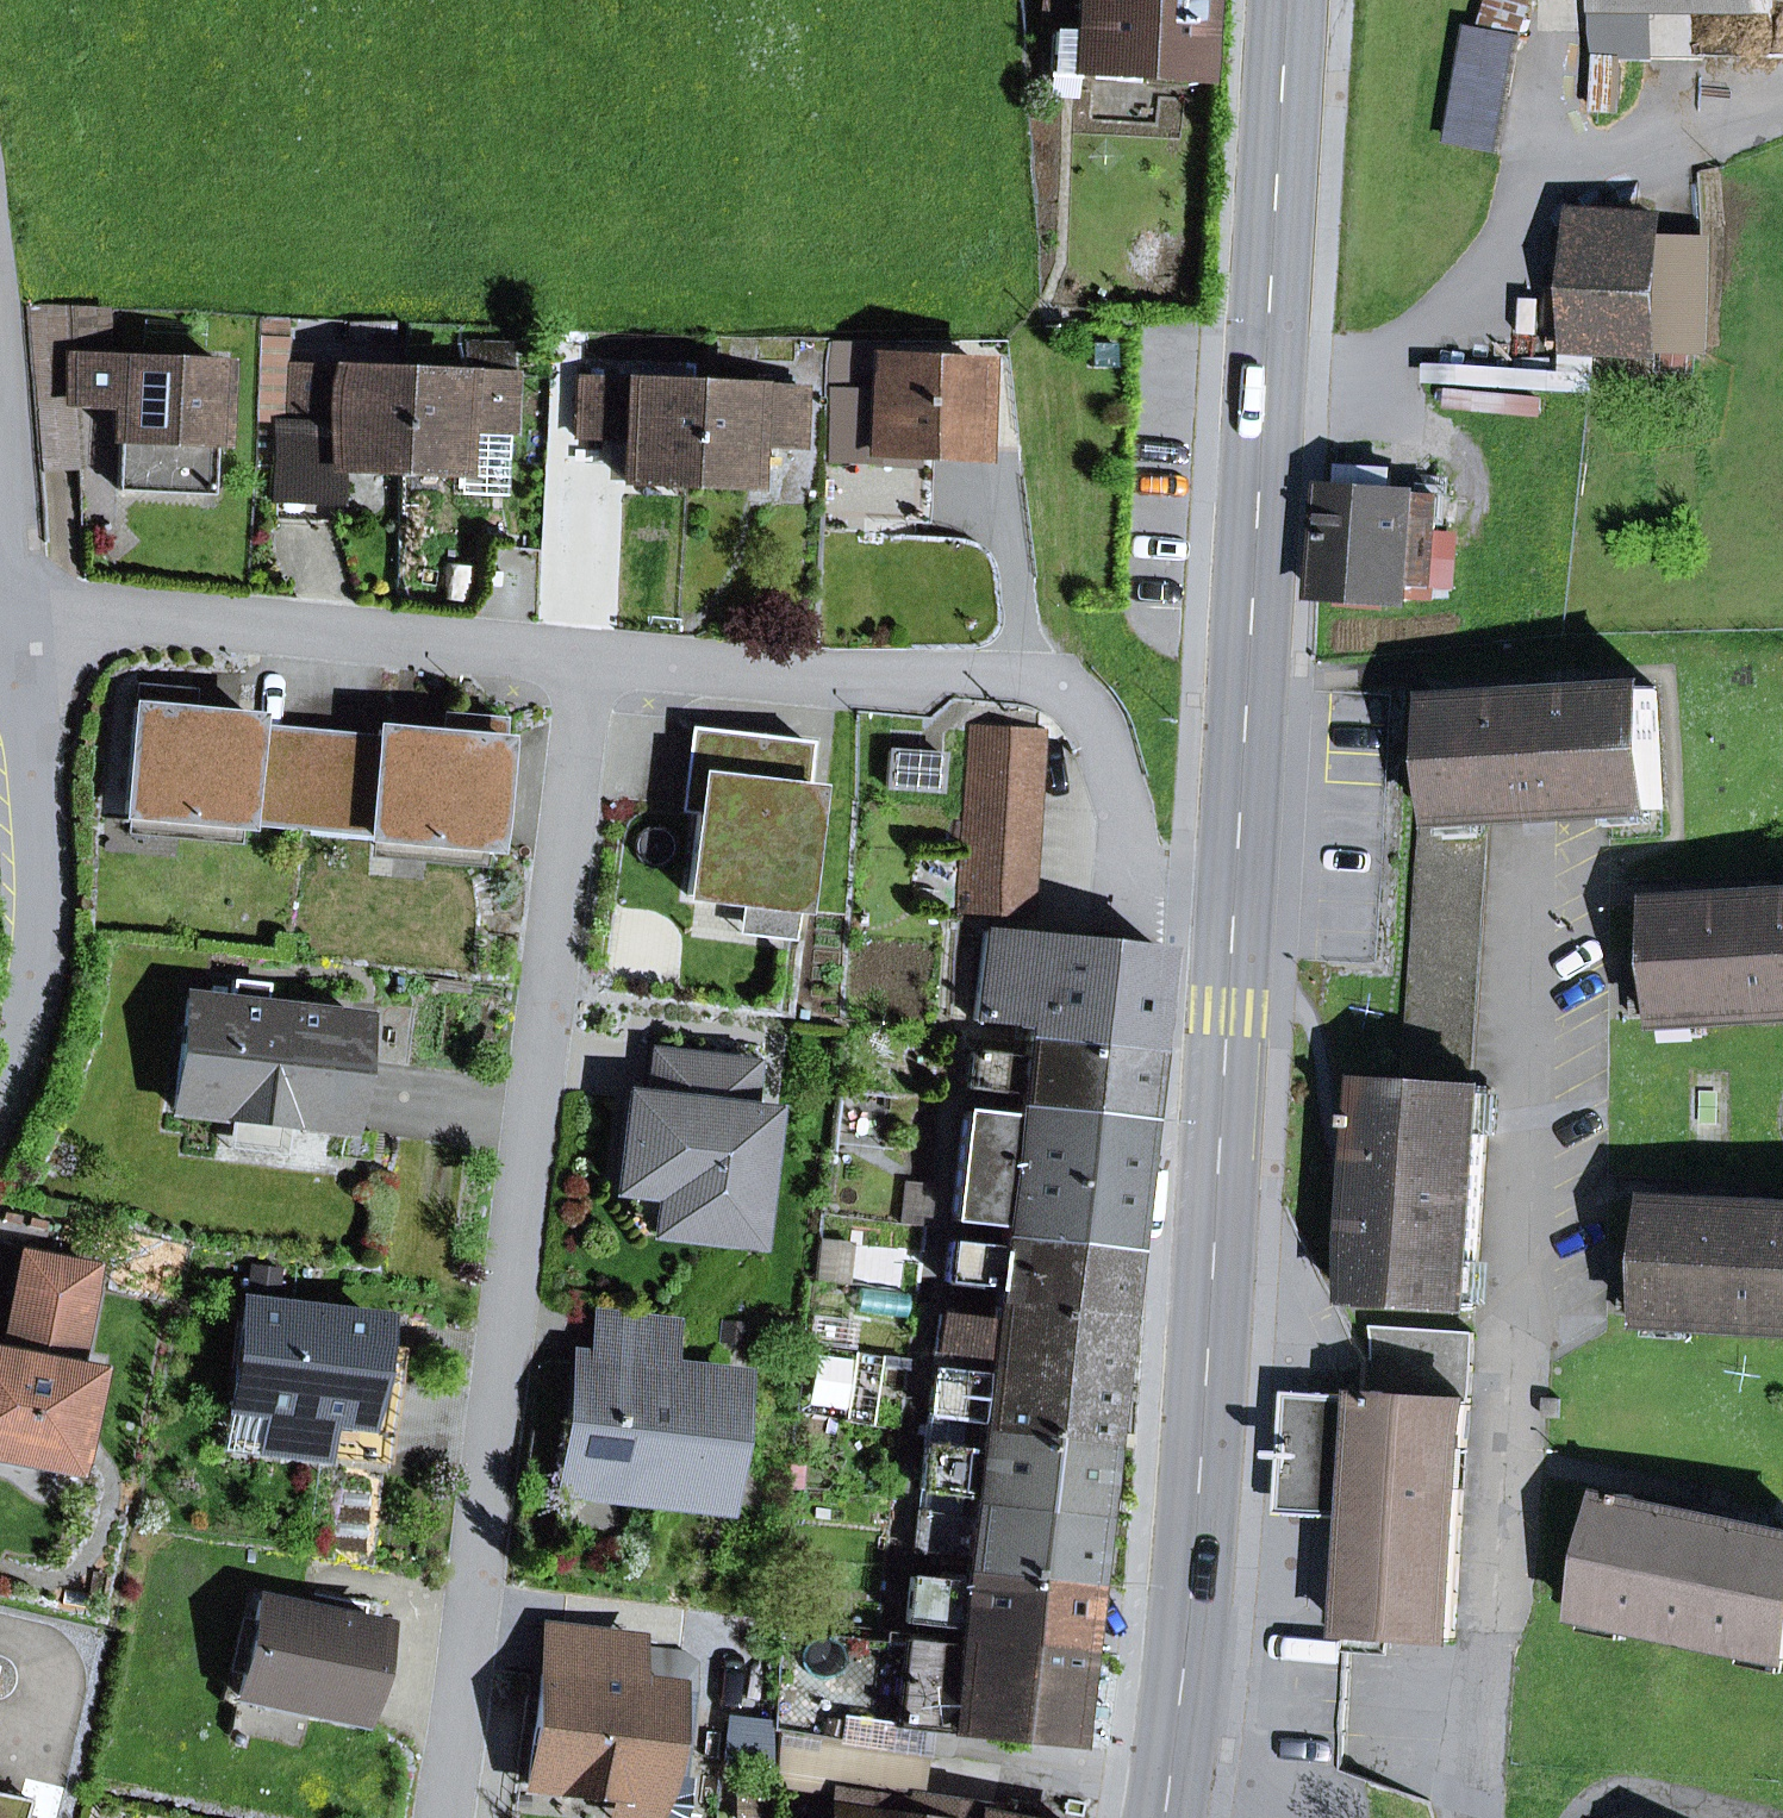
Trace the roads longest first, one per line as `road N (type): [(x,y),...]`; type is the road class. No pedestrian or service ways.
road 1 (residential): [(588,657),(446,1817)]
road 2 (residential): [(1476,1817),(1526,827)]
road 3 (primary): [(1290,0),(1234,919)]
road 4 (primary): [(1234,919),(1177,1726),(1162,1817)]
road 5 (residential): [(1234,919),(1167,908),(1137,882),(1103,726),(1086,701),(1057,684),(588,657)]
road 6 (residential): [(588,657),(16,605)]
road 7 (residential): [(0,1087),(25,1036),(43,953),(44,834),(16,605)]
road 8 (track): [(1057,684),(1020,293)]

